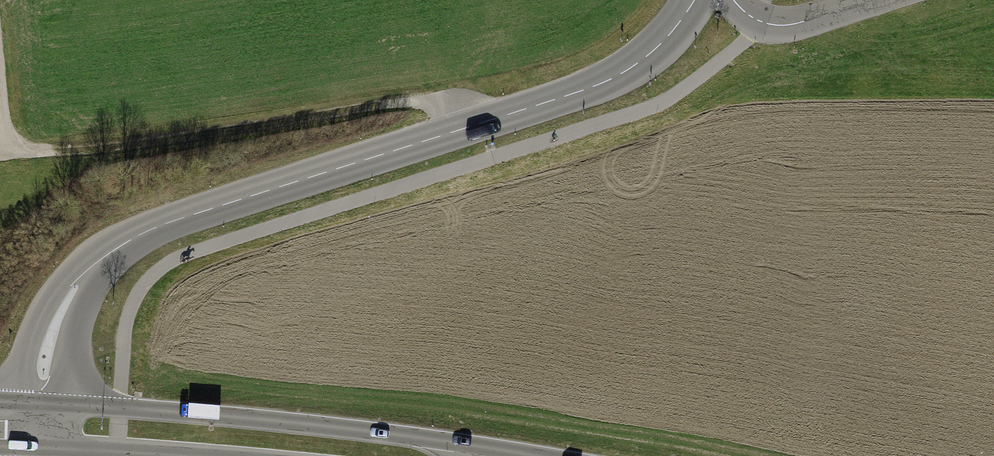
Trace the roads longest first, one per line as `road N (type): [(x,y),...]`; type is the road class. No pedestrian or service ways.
road 1 (tertiary): [(36,404),(64,303),(85,272),(125,242),(599,84),(651,52),(693,0)]
road 2 (track): [(8,156),(407,103),(458,107),(472,126)]
road 3 (secondary): [(456,455),(411,438),(36,404)]
road 4 (secondary): [(0,437),(213,455)]
road 5 (unclassified): [(734,0),(779,26),(875,0)]

